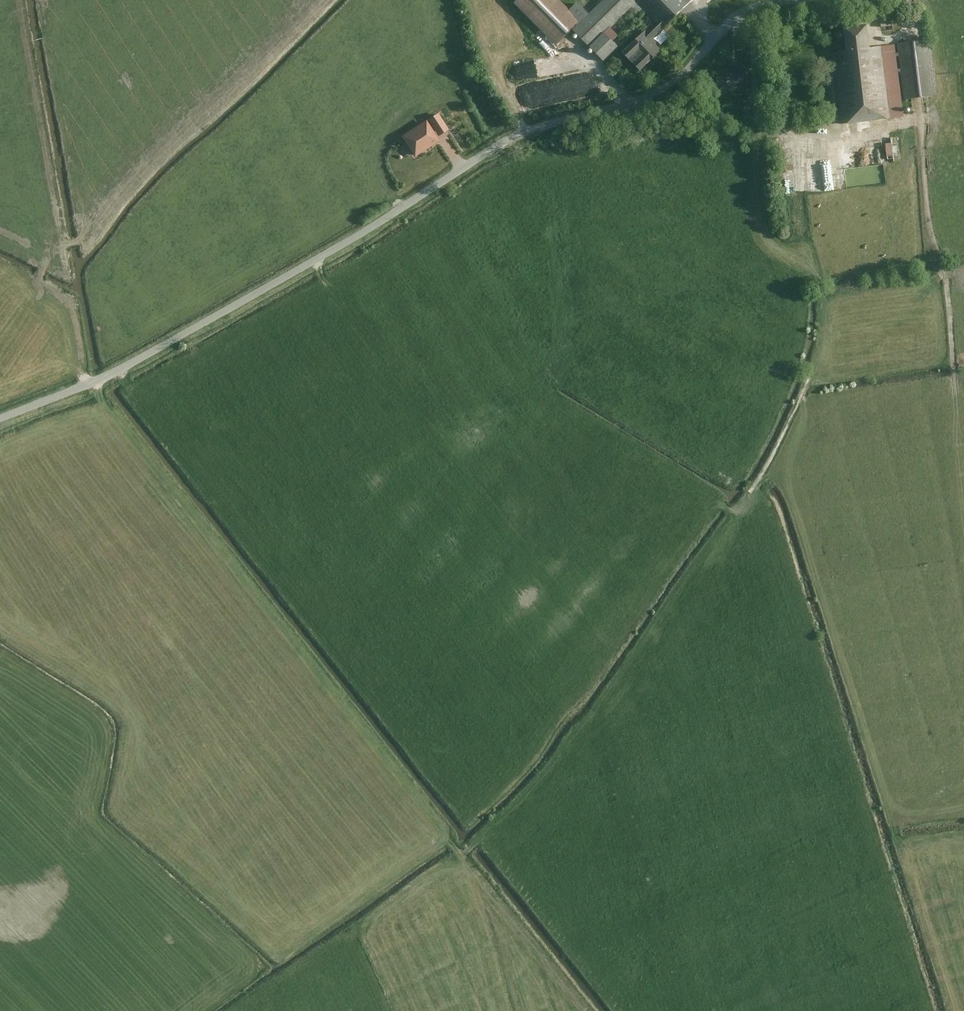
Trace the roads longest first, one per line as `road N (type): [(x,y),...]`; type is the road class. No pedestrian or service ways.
road 1 (unclassified): [(0,417),(98,378),(519,136),(666,86),(759,7),(805,0)]

